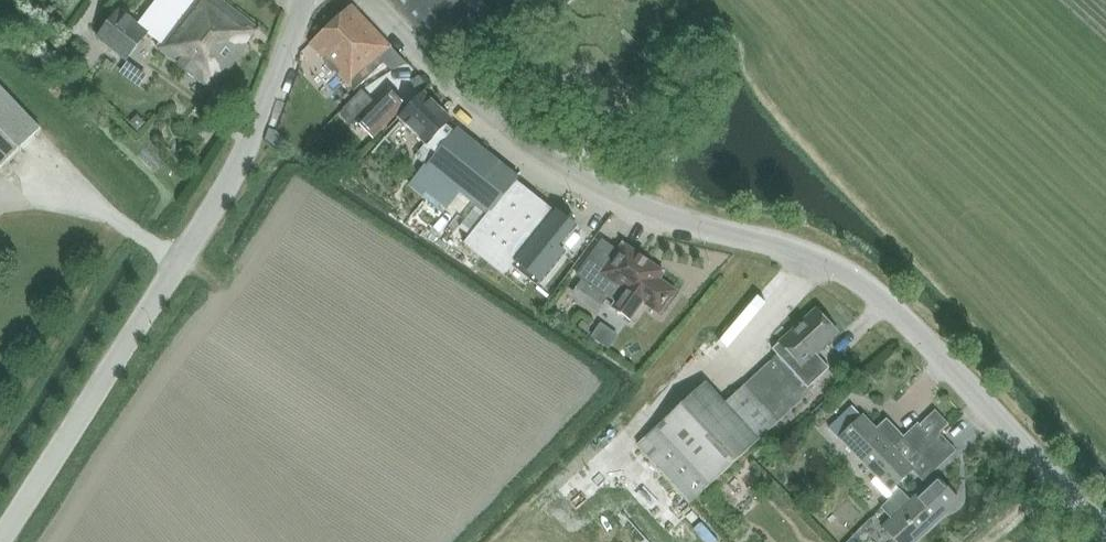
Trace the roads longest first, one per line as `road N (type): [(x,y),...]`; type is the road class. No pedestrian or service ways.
road 1 (tertiary): [(1105,533),(888,303),(837,270),(616,200),(532,154),(453,92),(368,0)]
road 2 (tertiary): [(10,541),(238,167),(300,0)]

